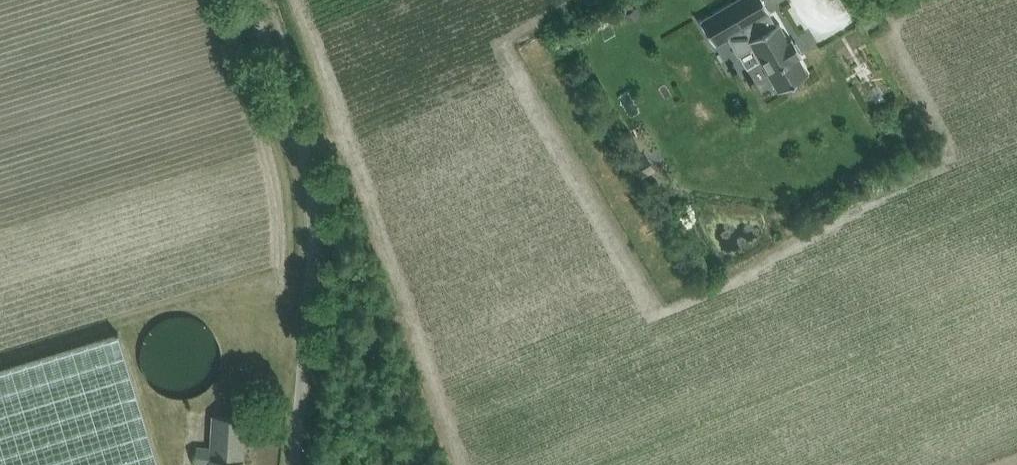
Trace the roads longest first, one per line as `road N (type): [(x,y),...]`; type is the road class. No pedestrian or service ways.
road 1 (unclassified): [(296,464),(313,199),(252,0)]

